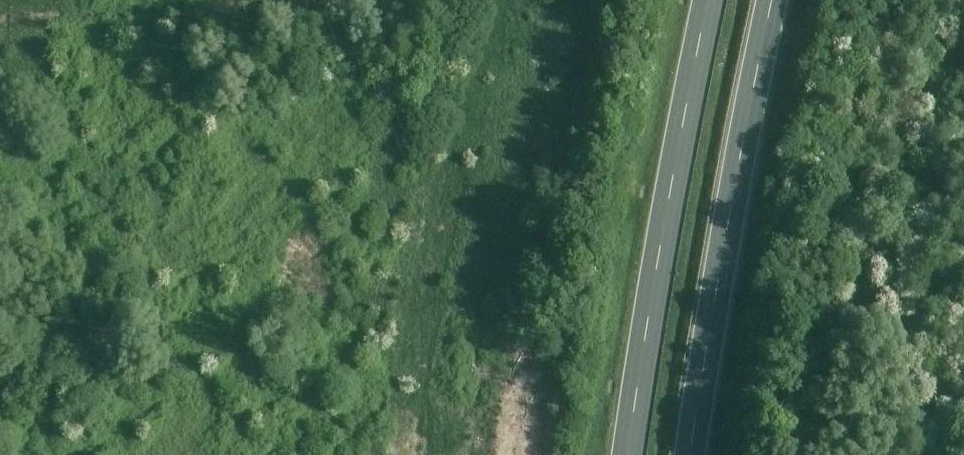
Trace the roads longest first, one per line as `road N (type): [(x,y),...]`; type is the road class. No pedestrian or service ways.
road 1 (motorway): [(710,0),(628,454)]
road 2 (motorway): [(691,454),(773,0)]

